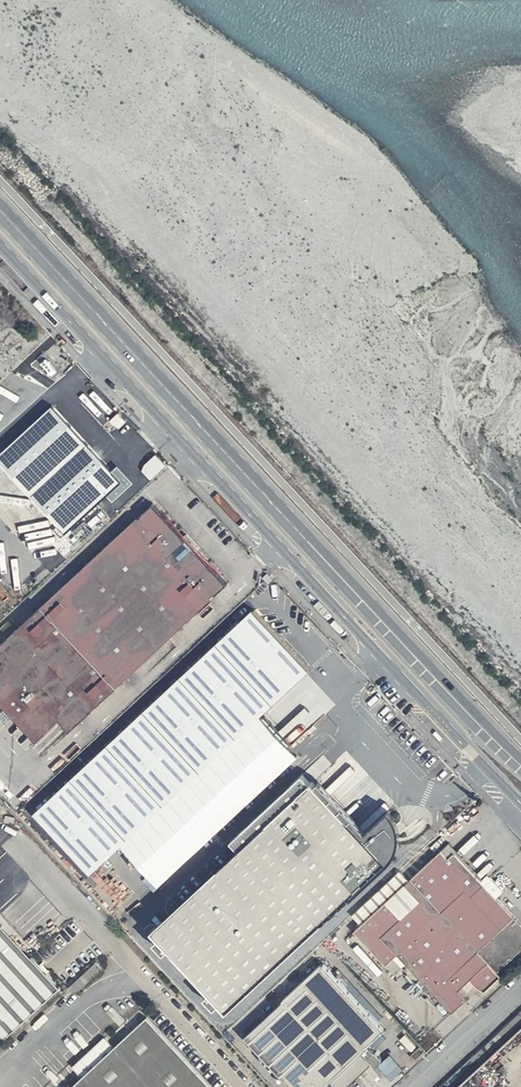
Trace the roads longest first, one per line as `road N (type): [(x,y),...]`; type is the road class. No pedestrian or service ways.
road 1 (tertiary): [(0,246),(520,804)]
road 2 (primary): [(520,765),(0,208)]
road 3 (unclassified): [(419,1086),(520,995)]

